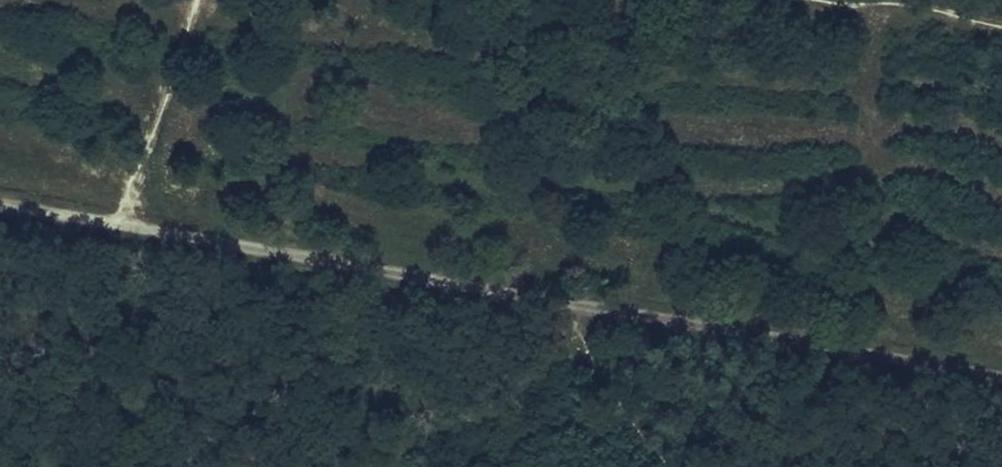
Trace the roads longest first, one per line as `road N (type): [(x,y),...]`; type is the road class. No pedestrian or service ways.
road 1 (track): [(0,199),(1001,369)]
road 2 (track): [(190,0),(123,221)]
road 3 (track): [(863,0),(1001,25)]

